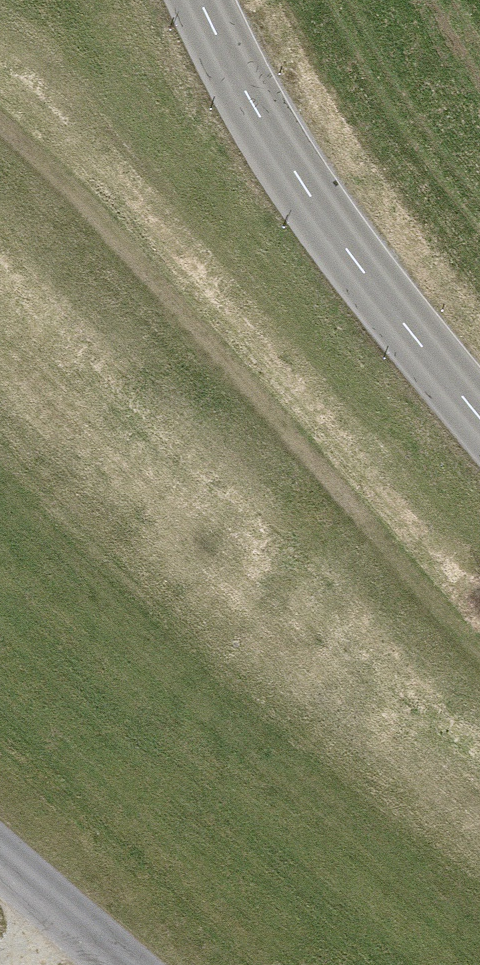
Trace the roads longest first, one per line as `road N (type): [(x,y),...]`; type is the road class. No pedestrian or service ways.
road 1 (track): [(0,128),(96,221),(479,657)]
road 2 (tertiary): [(199,0),(300,181),(479,418)]
road 3 (tertiary): [(0,857),(122,964)]

